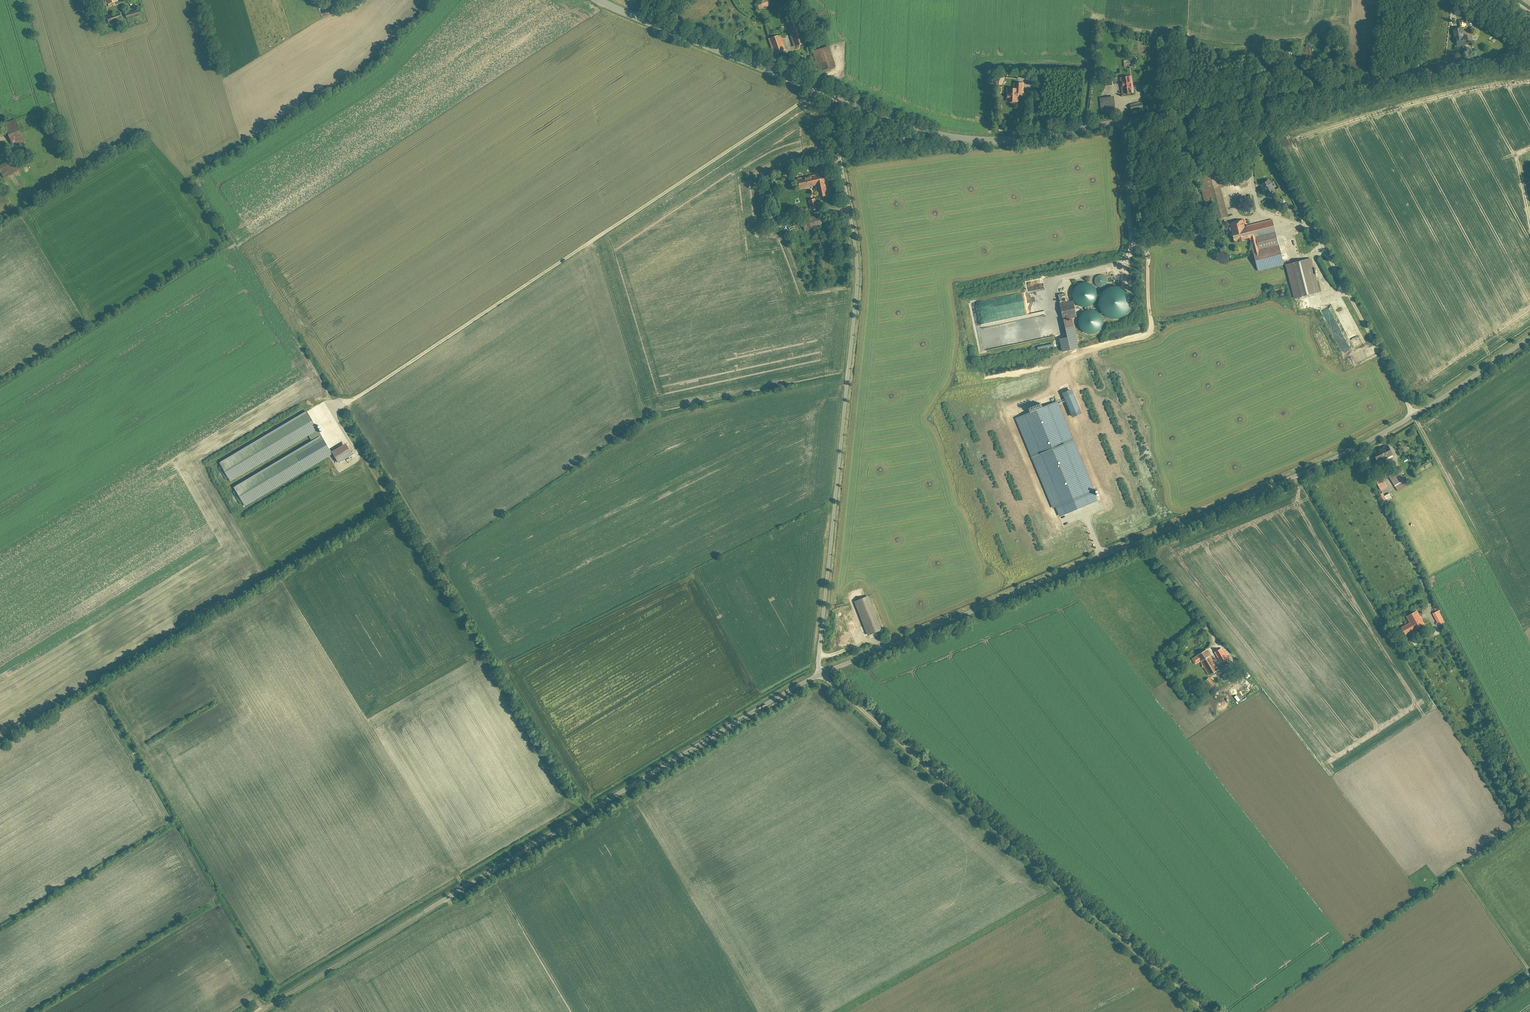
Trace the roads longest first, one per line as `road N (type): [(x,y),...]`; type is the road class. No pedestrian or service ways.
road 1 (residential): [(262,1011),(821,674)]
road 2 (residential): [(821,674),(1315,467),(1414,415)]
road 3 (residential): [(821,674),(1207,1011)]
road 4 (tertiary): [(1273,96),(995,140),(926,131),(835,97)]
road 5 (unclassified): [(1273,96),(1267,143),(1414,415)]
road 6 (residential): [(846,395),(858,261),(835,97)]
road 7 (residential): [(846,395),(821,674)]
road 8 (tertiary): [(1529,50),(1273,96)]
road 9 (tertiary): [(835,97),(600,0)]
road 10 (track): [(1414,415),(1512,599)]
road 11 (residential): [(1414,415),(1529,337)]
road 12 (track): [(1529,973),(1456,865)]

